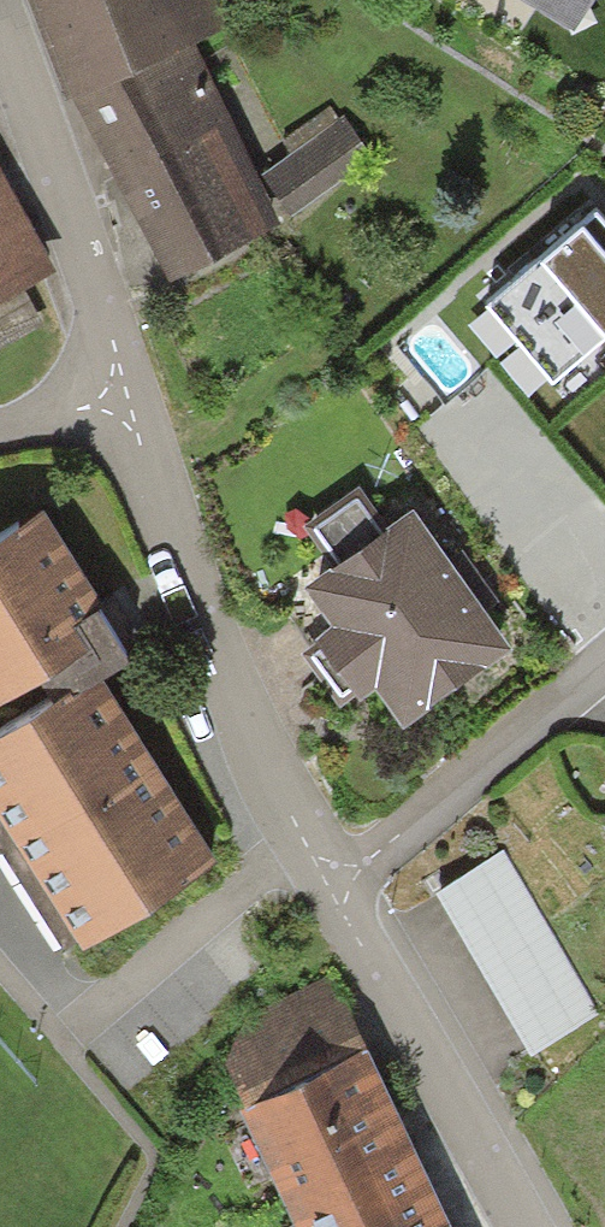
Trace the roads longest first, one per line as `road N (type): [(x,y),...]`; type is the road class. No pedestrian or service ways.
road 1 (residential): [(353,876),(225,657),(129,396)]
road 2 (residential): [(129,396),(0,17)]
road 3 (residential): [(526,1226),(353,876)]
road 4 (residential): [(604,659),(353,876)]
road 5 (residential): [(129,396),(0,427)]

